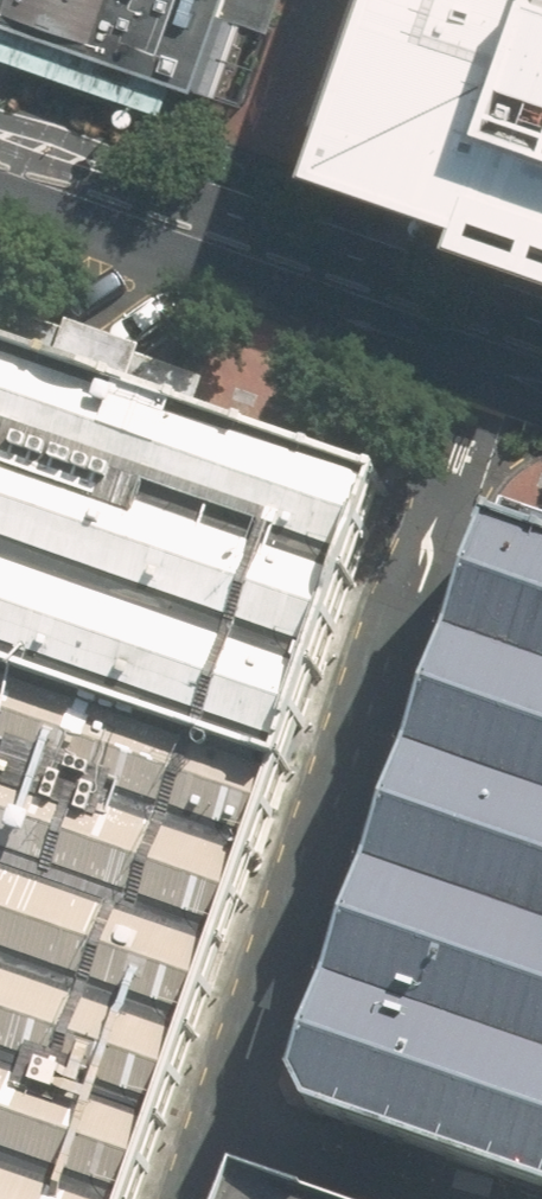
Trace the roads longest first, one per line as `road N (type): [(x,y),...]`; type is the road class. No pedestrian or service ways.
road 1 (residential): [(222,1118),(486,366)]
road 2 (residential): [(486,366),(0,197)]
road 3 (residential): [(222,1118),(453,1198)]

